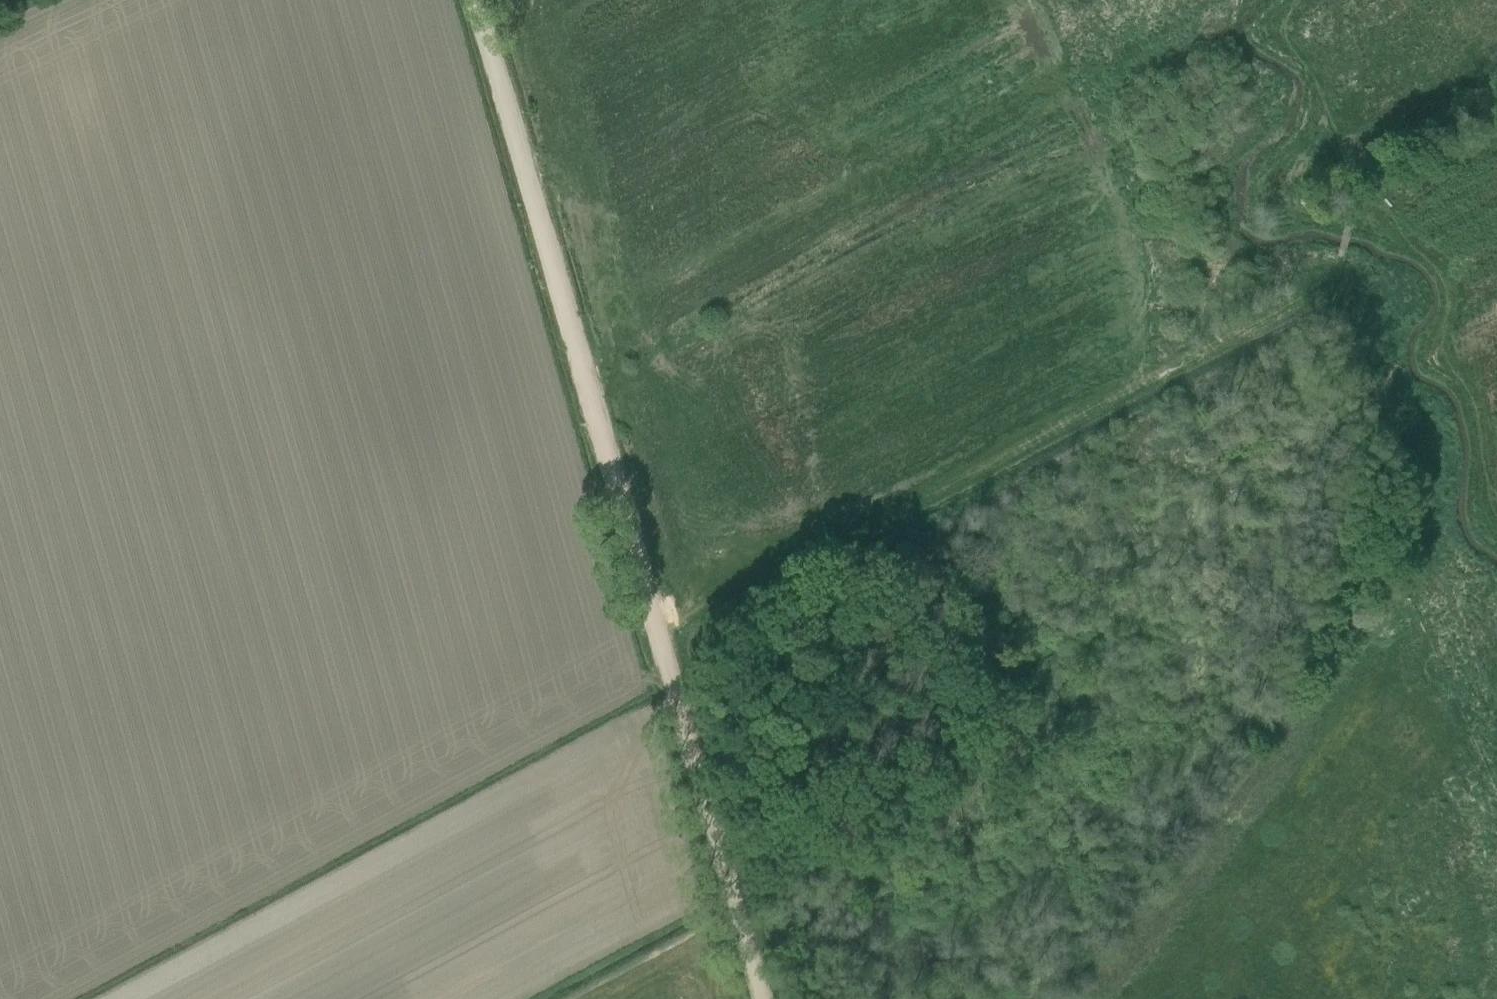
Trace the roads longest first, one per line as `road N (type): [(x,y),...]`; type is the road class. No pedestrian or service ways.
road 1 (track): [(760,998),(482,0)]

